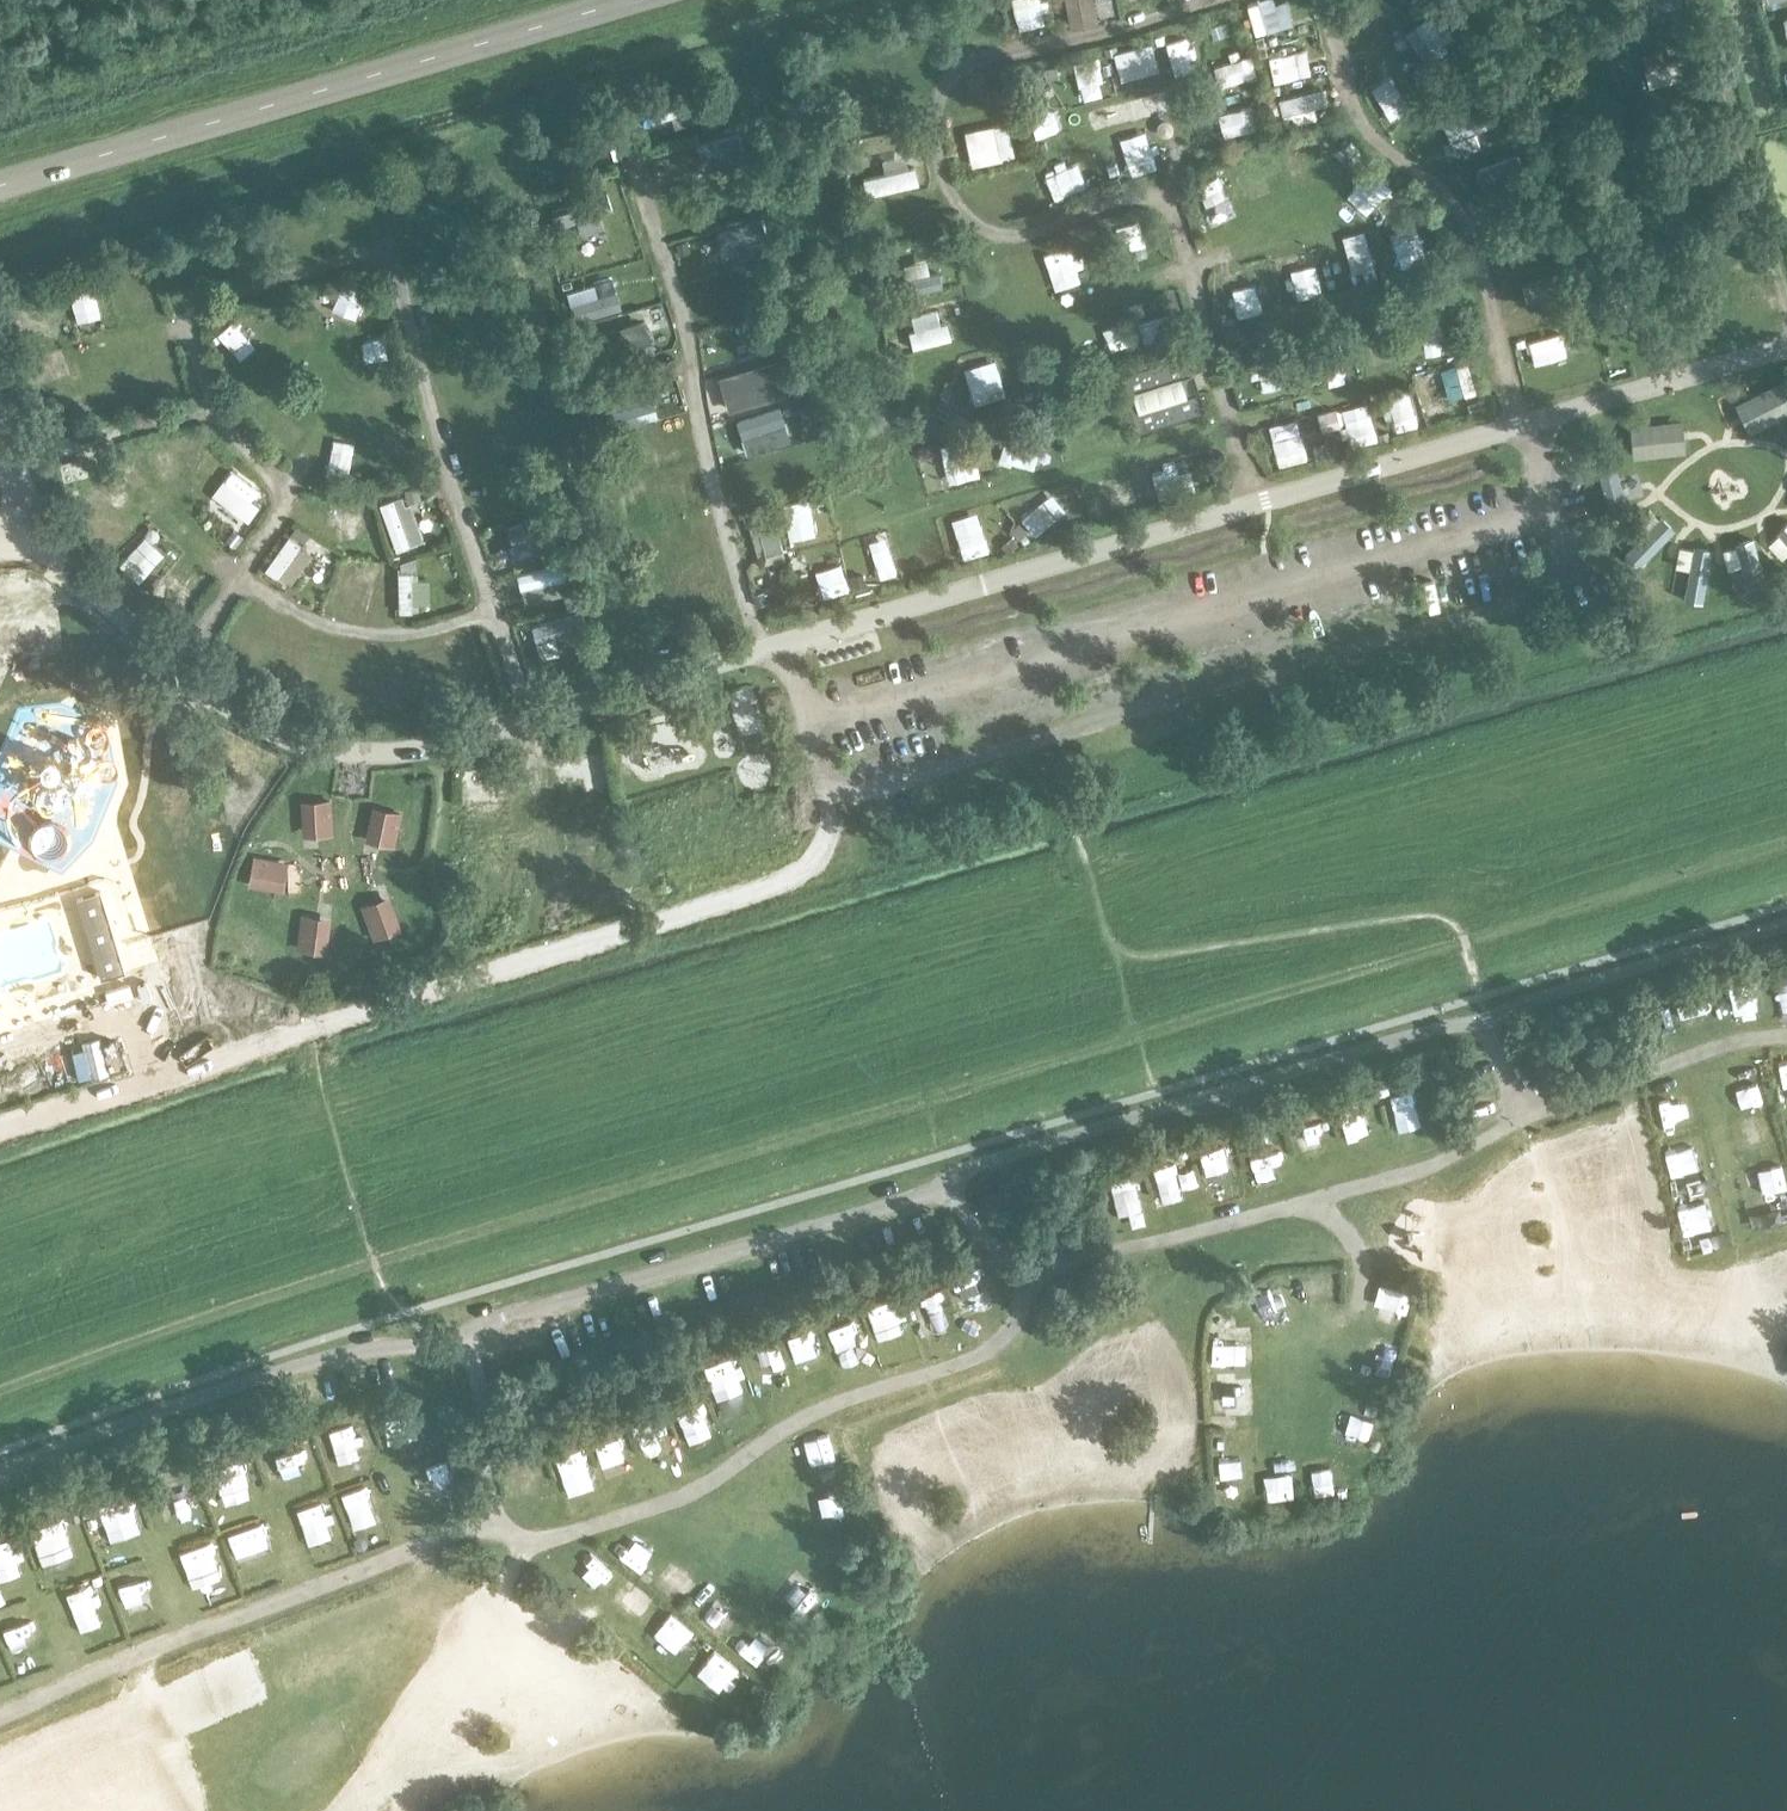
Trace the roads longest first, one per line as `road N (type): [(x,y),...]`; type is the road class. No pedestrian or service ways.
road 1 (unclassified): [(0,186),(631,0)]

